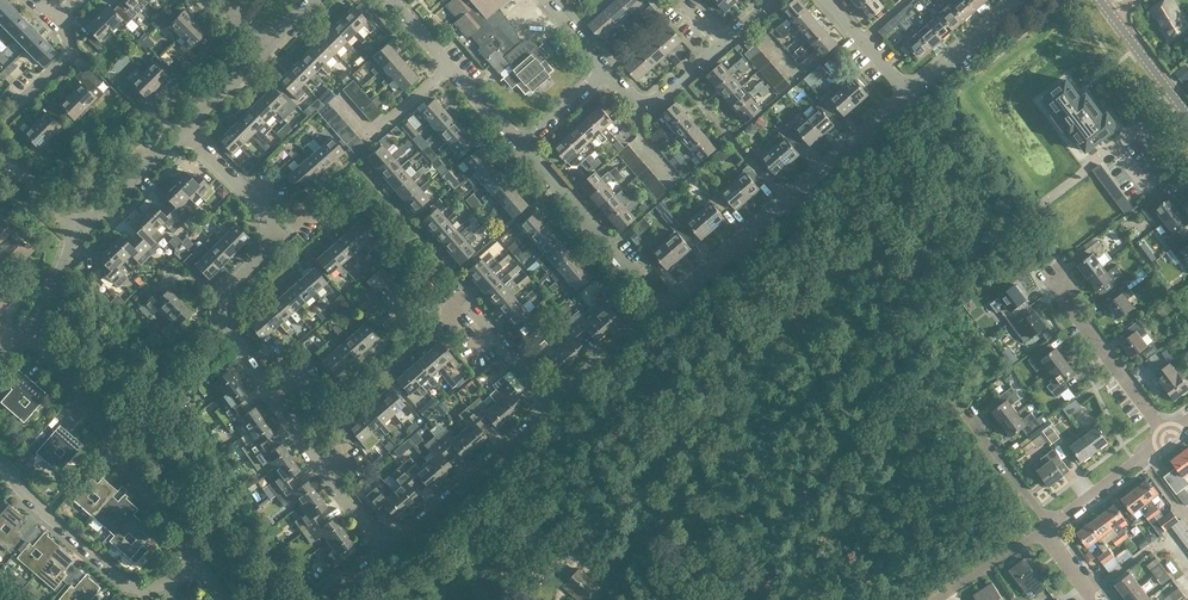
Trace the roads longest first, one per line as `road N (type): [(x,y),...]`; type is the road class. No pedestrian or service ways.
road 1 (track): [(1037,209),(606,570),(588,570),(575,557)]
road 2 (residential): [(390,551),(334,487),(231,337),(223,303),(264,254),(269,222),(183,129)]
road 3 (residential): [(663,313),(911,91)]
road 4 (residential): [(200,565),(35,333)]
road 5 (residential): [(200,565),(156,587),(132,586),(24,493),(0,461)]
road 6 (residential): [(390,551),(557,405)]
road 7 (residential): [(663,313),(521,149)]
road 8 (residential): [(773,0),(655,100),(633,100),(609,70)]
road 9 (residential): [(1167,437),(1048,279)]
road 10 (residential): [(521,149),(391,0)]
road 11 (residential): [(1177,99),(1037,209)]
road 12 (residential): [(557,405),(461,295)]
road 13 (residential): [(80,232),(183,129)]
road 14 (residential): [(1051,525),(1167,437)]
road 15 (residential): [(911,91),(1018,0)]
road 16 (residential): [(557,405),(663,313)]
road 17 (residential): [(1051,525),(967,414)]
road 18 (residential): [(939,599),(1043,530)]
road 19 (residential): [(911,91),(828,0)]
road 20 (residential): [(16,107),(73,46),(71,30),(55,14)]

